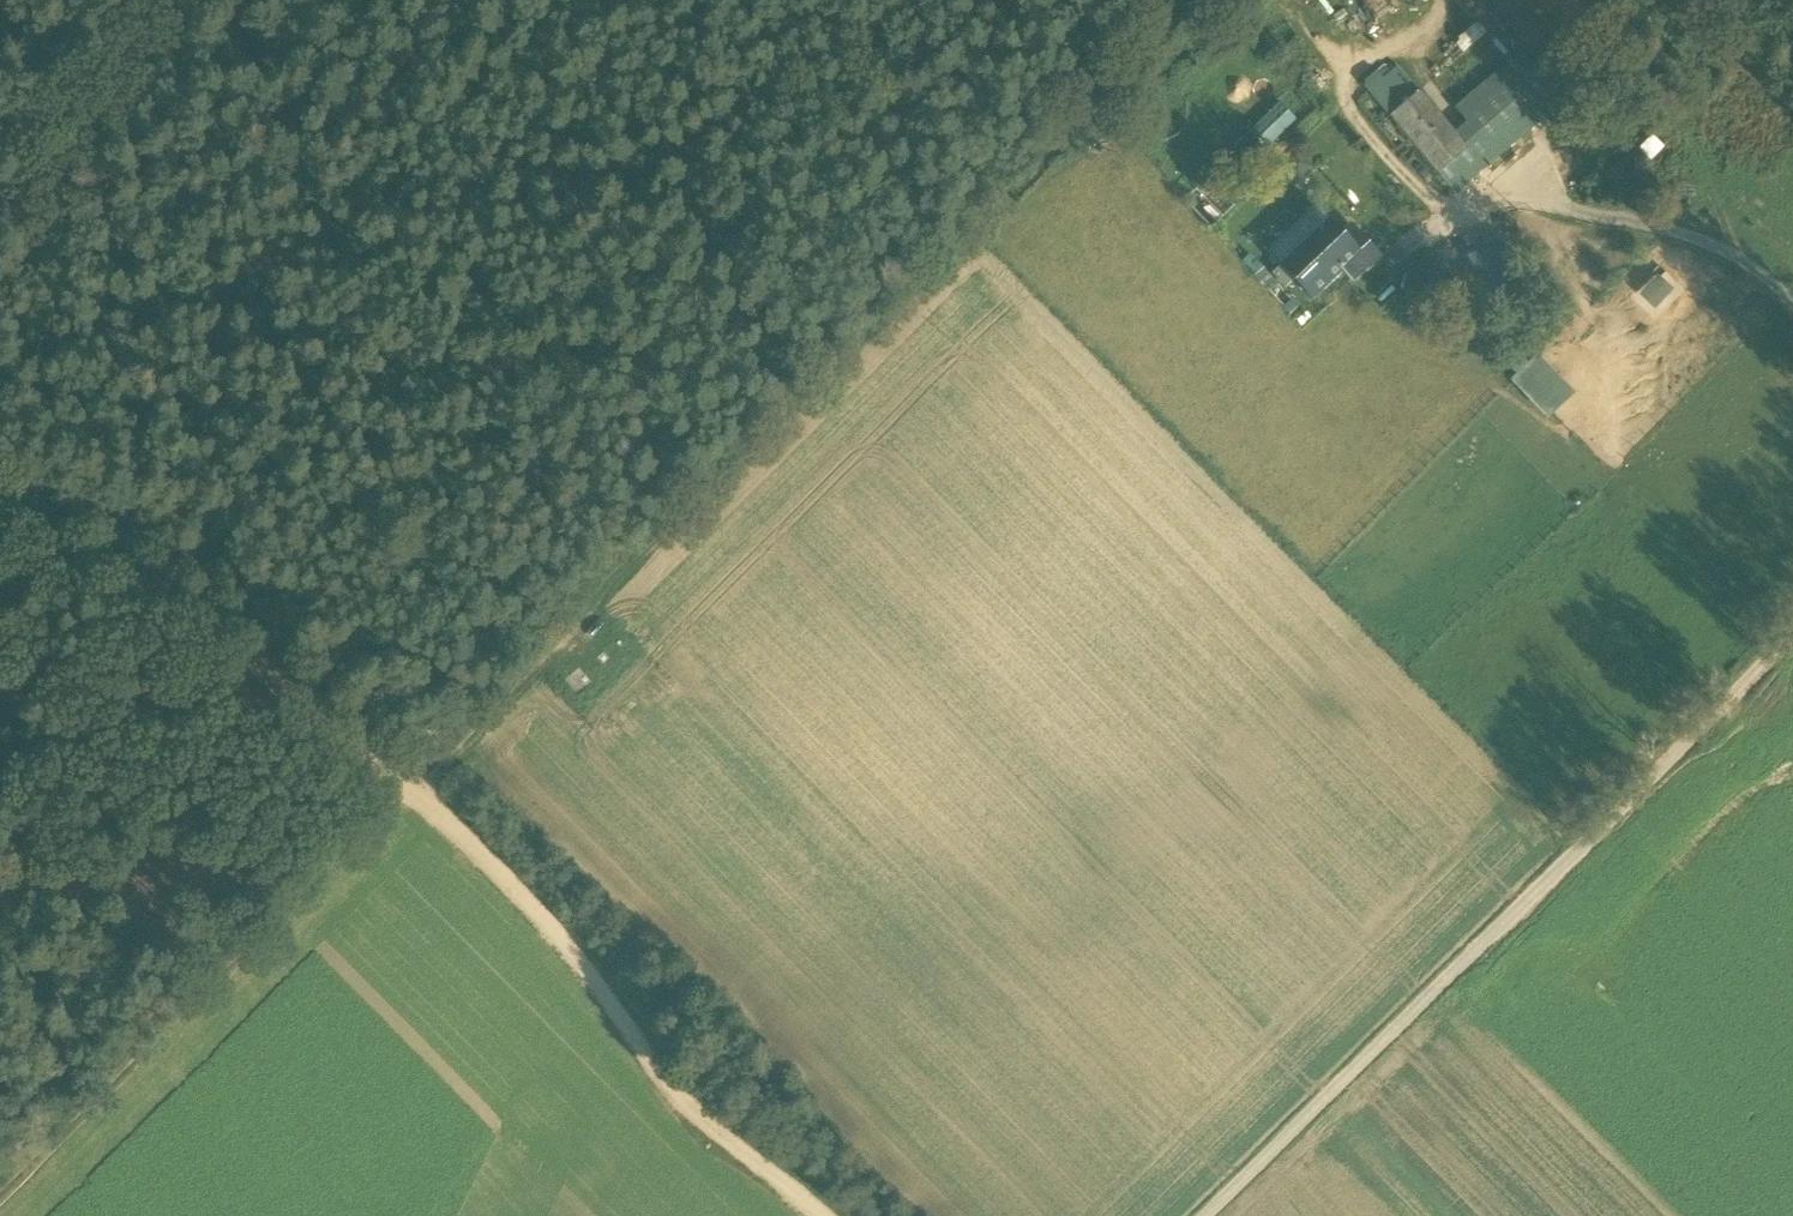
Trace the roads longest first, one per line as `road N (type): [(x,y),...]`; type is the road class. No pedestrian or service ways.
road 1 (track): [(1203,0),(406,784)]
road 2 (unclassified): [(1792,632),(1200,1215)]
road 3 (track): [(832,1215),(782,1163),(682,1107),(616,999),(406,784)]
road 4 (track): [(406,784),(0,1189)]
road 5 (track): [(406,784),(252,653),(110,577),(0,547)]
road 6 (track): [(0,222),(178,0)]

